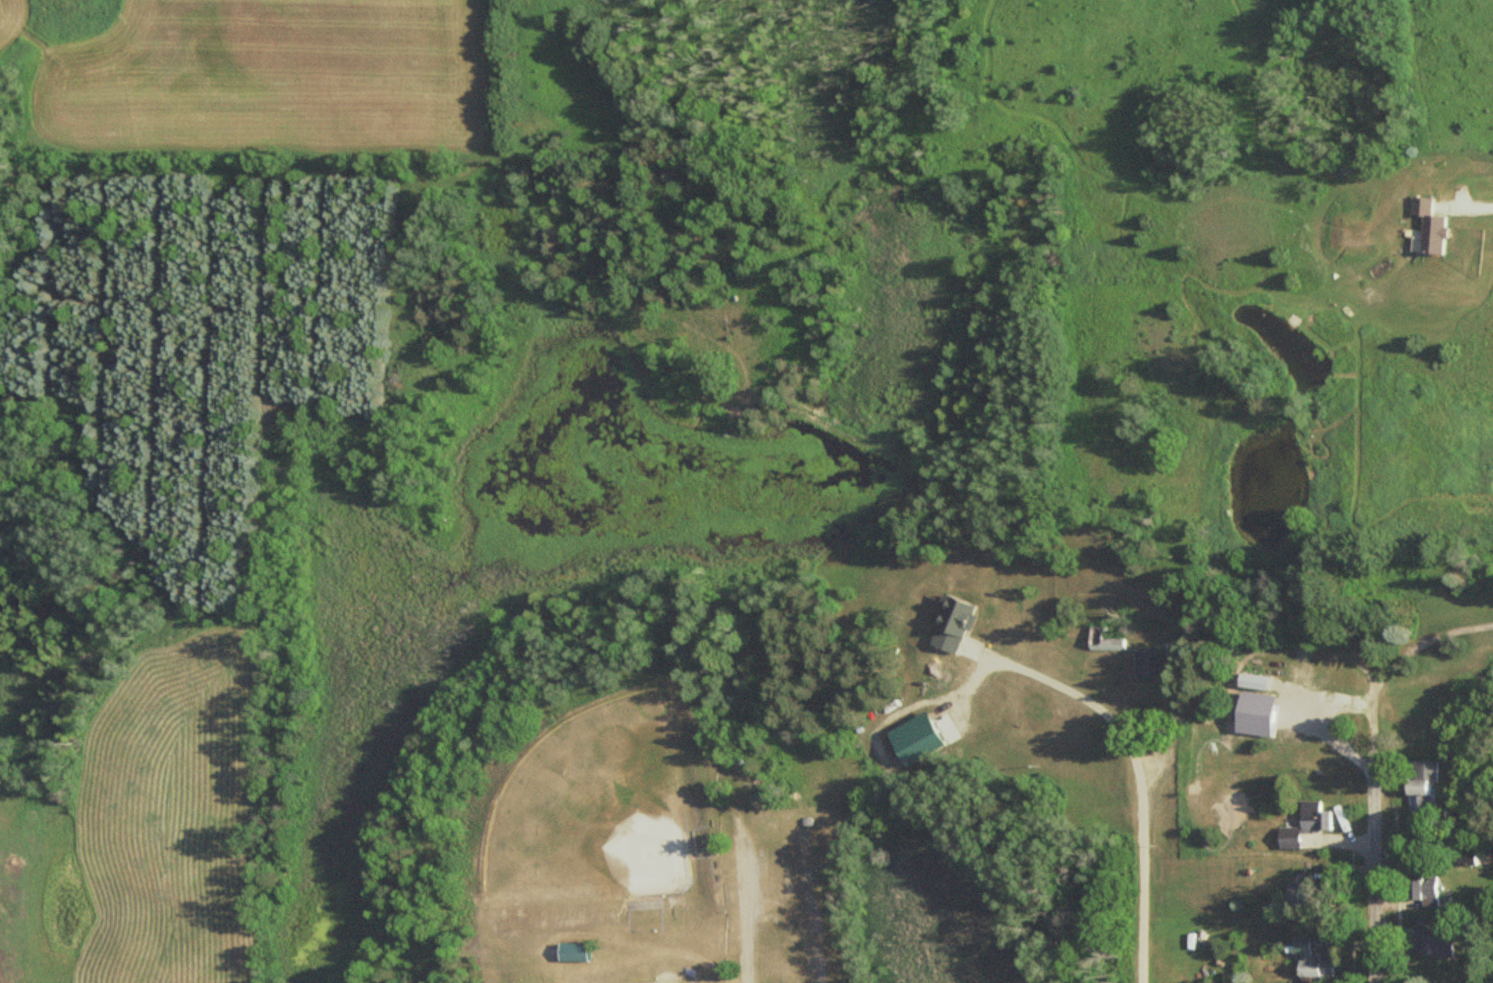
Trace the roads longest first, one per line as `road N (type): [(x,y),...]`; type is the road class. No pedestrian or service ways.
road 1 (residential): [(1373,982),(1375,685)]
road 2 (residential): [(1143,982),(1140,732)]

